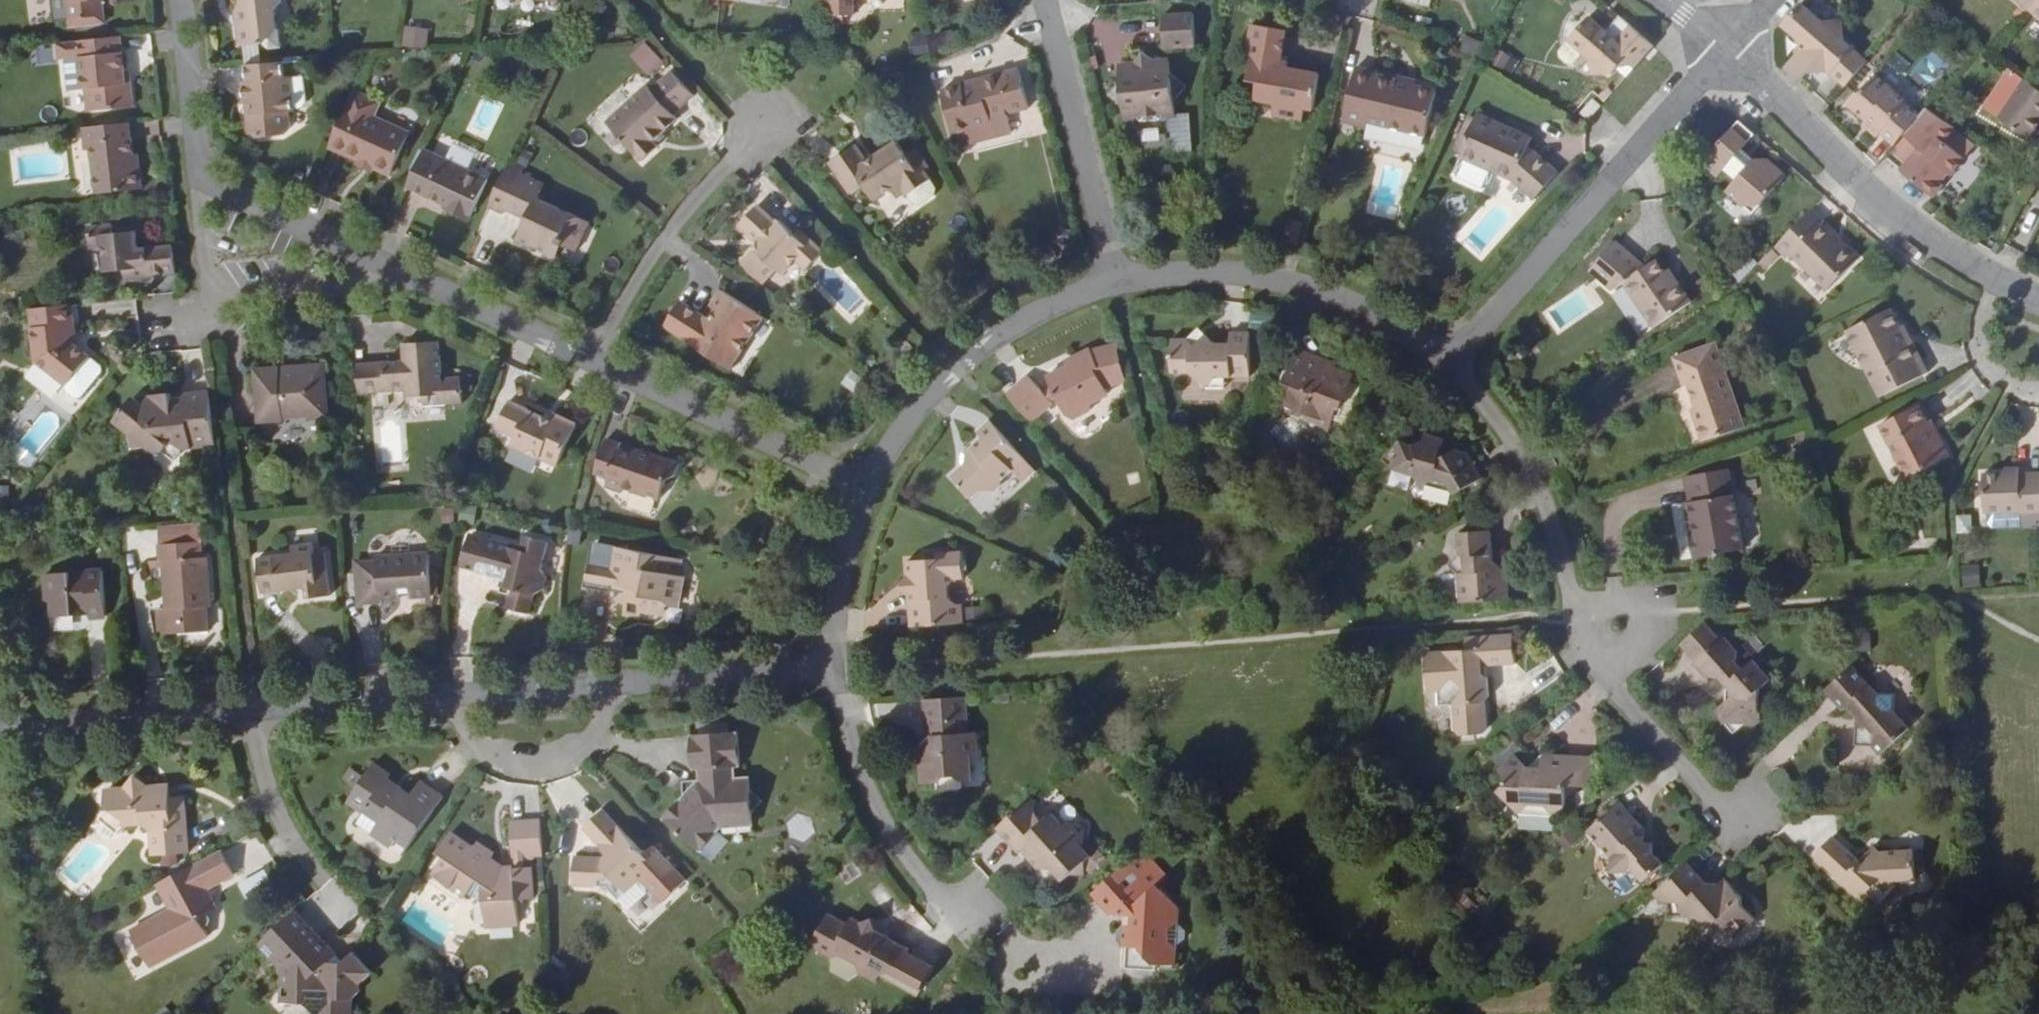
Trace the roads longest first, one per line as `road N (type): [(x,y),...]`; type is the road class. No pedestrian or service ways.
road 1 (residential): [(1731,820),(1583,652),(1537,489),(1488,409),(1443,358)]
road 2 (residential): [(1724,47),(1443,358)]
road 3 (tertiary): [(1724,47),(1908,227),(1988,277)]
road 4 (residential): [(1443,358),(1345,303),(1293,285),(1173,271),(1113,280)]
road 5 (residential): [(1113,280),(1033,315),(961,360),(865,482)]
road 6 (residential): [(201,176),(208,299),(369,290),(404,278)]
road 7 (residential): [(973,929),(878,817),(833,665)]
road 8 (residential): [(865,482),(595,364)]
road 9 (residential): [(1113,280),(1044,0)]
road 10 (residential): [(595,364),(628,296),(675,229),(756,134)]
road 11 (residential): [(250,709),(0,728)]
road 12 (residential): [(607,685),(596,732),(581,749),(542,762),(493,757),(469,743),(441,697)]
road 13 (residential): [(404,278),(201,176)]
road 14 (residential): [(833,665),(607,685)]
road 15 (residential): [(595,364),(404,278)]
road 16 (residential): [(441,697),(250,709)]
road 17 (residential): [(250,709),(264,803),(314,882)]
road 18 (residential): [(865,482),(840,573),(833,665)]
road 19 (residential): [(201,176),(180,0)]
road 20 (residential): [(607,685),(441,697)]
road 21 (residential): [(2038,390),(2005,383),(1983,363),(1976,314),(1988,277)]

